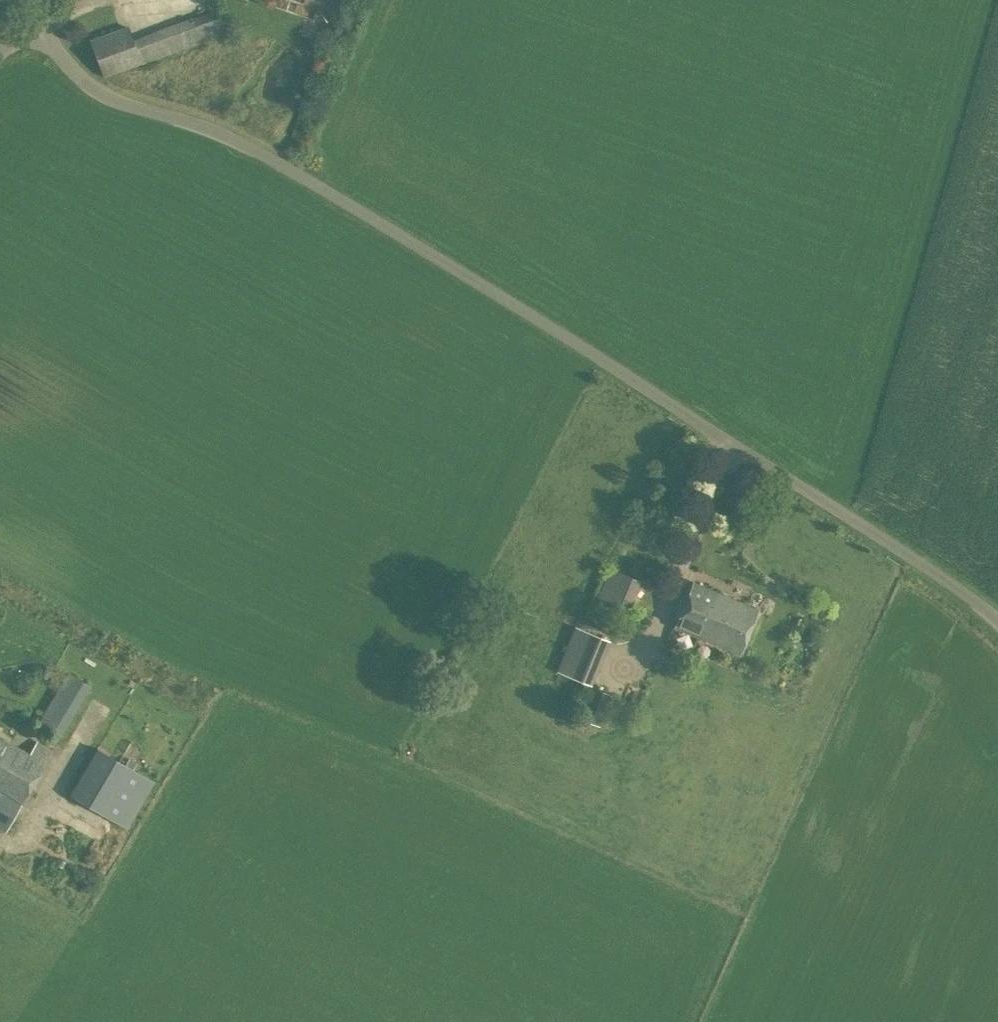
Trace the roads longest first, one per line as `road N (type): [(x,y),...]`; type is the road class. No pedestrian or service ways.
road 1 (unclassified): [(997,622),(935,555),(250,147),(93,91),(38,20)]

